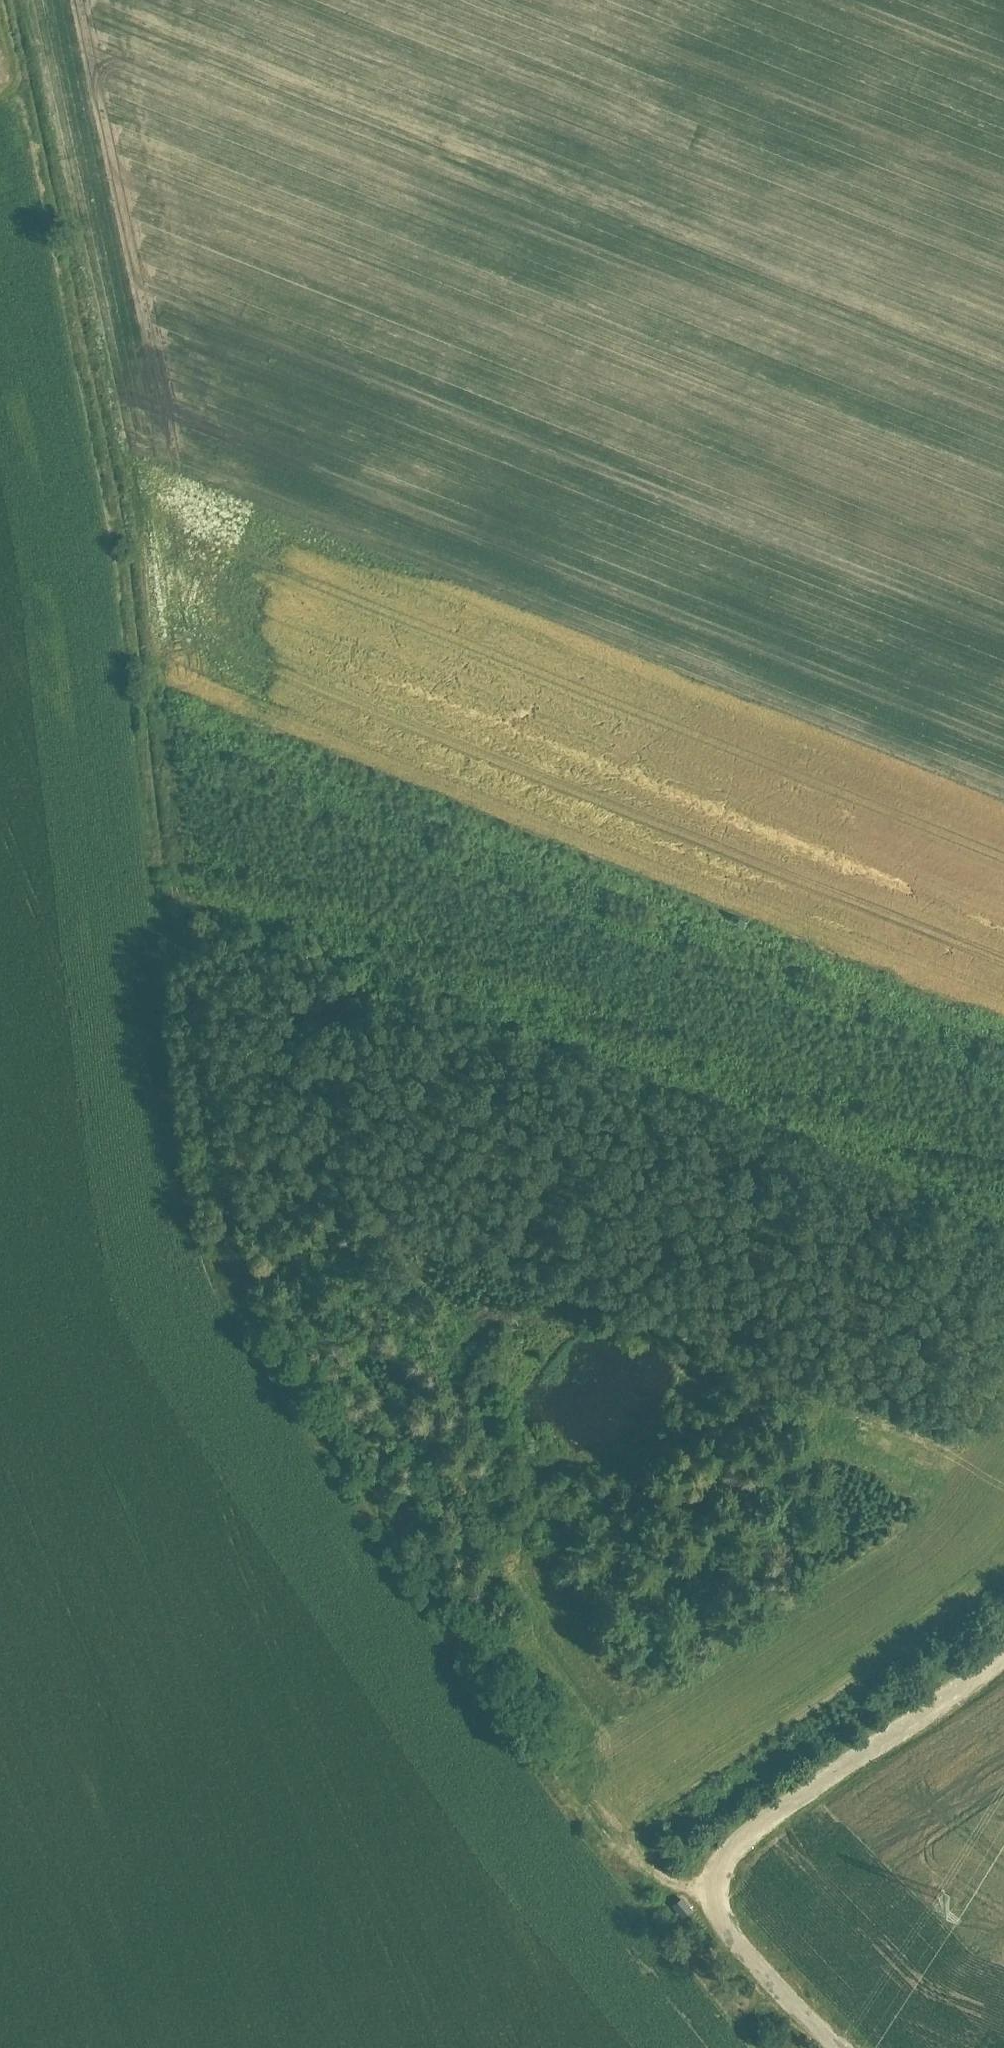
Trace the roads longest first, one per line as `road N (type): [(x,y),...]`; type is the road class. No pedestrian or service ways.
road 1 (track): [(841,2047),(726,1925),(716,1864),(1003,1654)]

